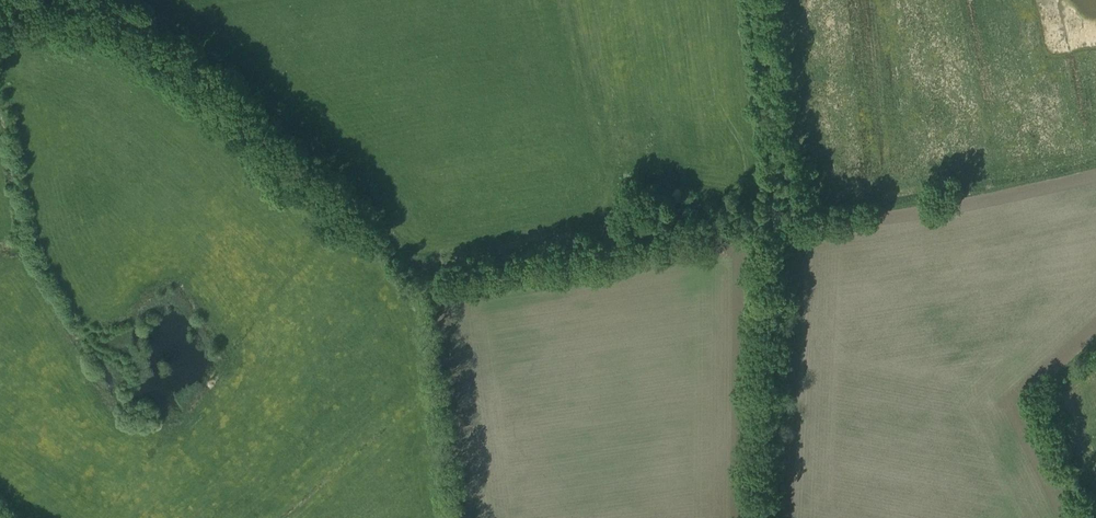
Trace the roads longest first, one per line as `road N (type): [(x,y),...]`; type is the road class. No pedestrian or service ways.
road 1 (track): [(751,0),(782,266),(766,517)]

